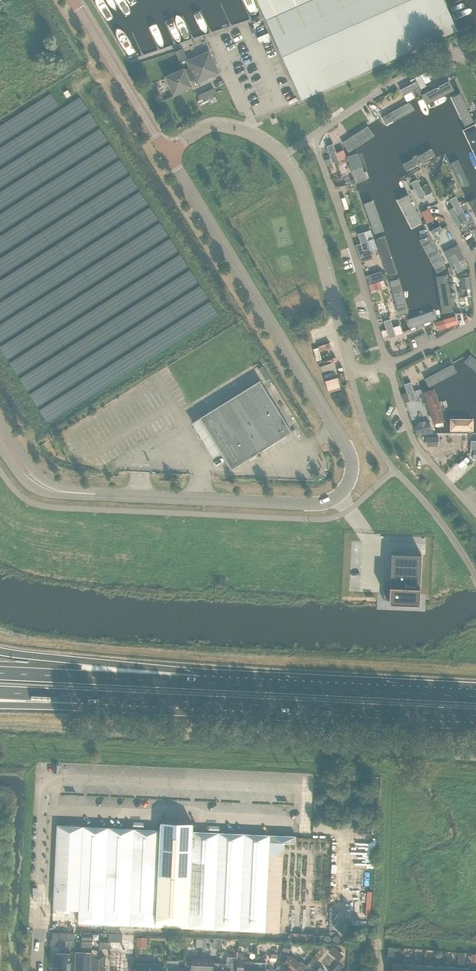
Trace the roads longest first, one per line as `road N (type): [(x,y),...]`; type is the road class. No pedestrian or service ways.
road 1 (unclassified): [(168,153),(349,449),(352,475),(337,498),(313,504),(80,493)]
road 2 (trunk): [(79,696),(475,716)]
road 3 (trunk): [(475,695),(202,683)]
road 4 (unclassified): [(388,365),(352,367),(304,196),(281,157)]
road 5 (residential): [(388,365),(313,138)]
road 6 (residential): [(475,86),(457,50),(436,55),(313,138)]
road 7 (trunk): [(202,683),(150,667),(0,652)]
road 8 (trunk): [(202,683),(0,672)]
road 9 (unclassified): [(168,153),(73,0)]
road 10 (track): [(381,950),(389,774)]
road 11 (residential): [(475,513),(423,455),(388,365)]
road 12 (unclassified): [(281,157),(229,126),(199,132),(168,153)]

